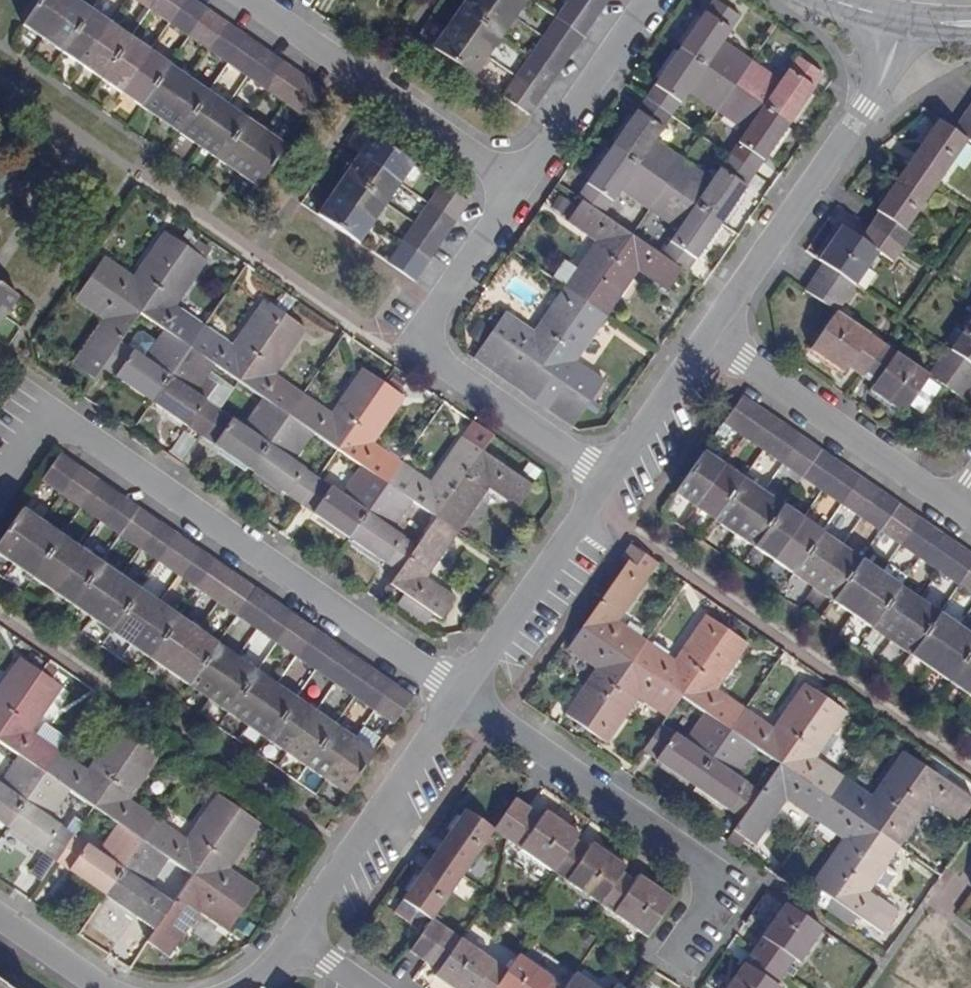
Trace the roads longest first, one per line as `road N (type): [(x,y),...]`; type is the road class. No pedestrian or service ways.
road 1 (residential): [(452,695),(34,405),(0,456)]
road 2 (residential): [(679,955),(730,882),(452,695)]
road 3 (residential): [(598,480),(414,345),(518,187)]
road 4 (residential): [(699,339),(868,106),(888,59),(892,18)]
road 5 (residential): [(518,187),(257,0)]
road 6 (residential): [(699,339),(952,504)]
road 7 (residential): [(293,929),(452,695)]
road 8 (residential): [(452,695),(598,480)]
road 9 (residential): [(518,187),(649,0)]
road 10 (residential): [(598,480),(699,339)]

